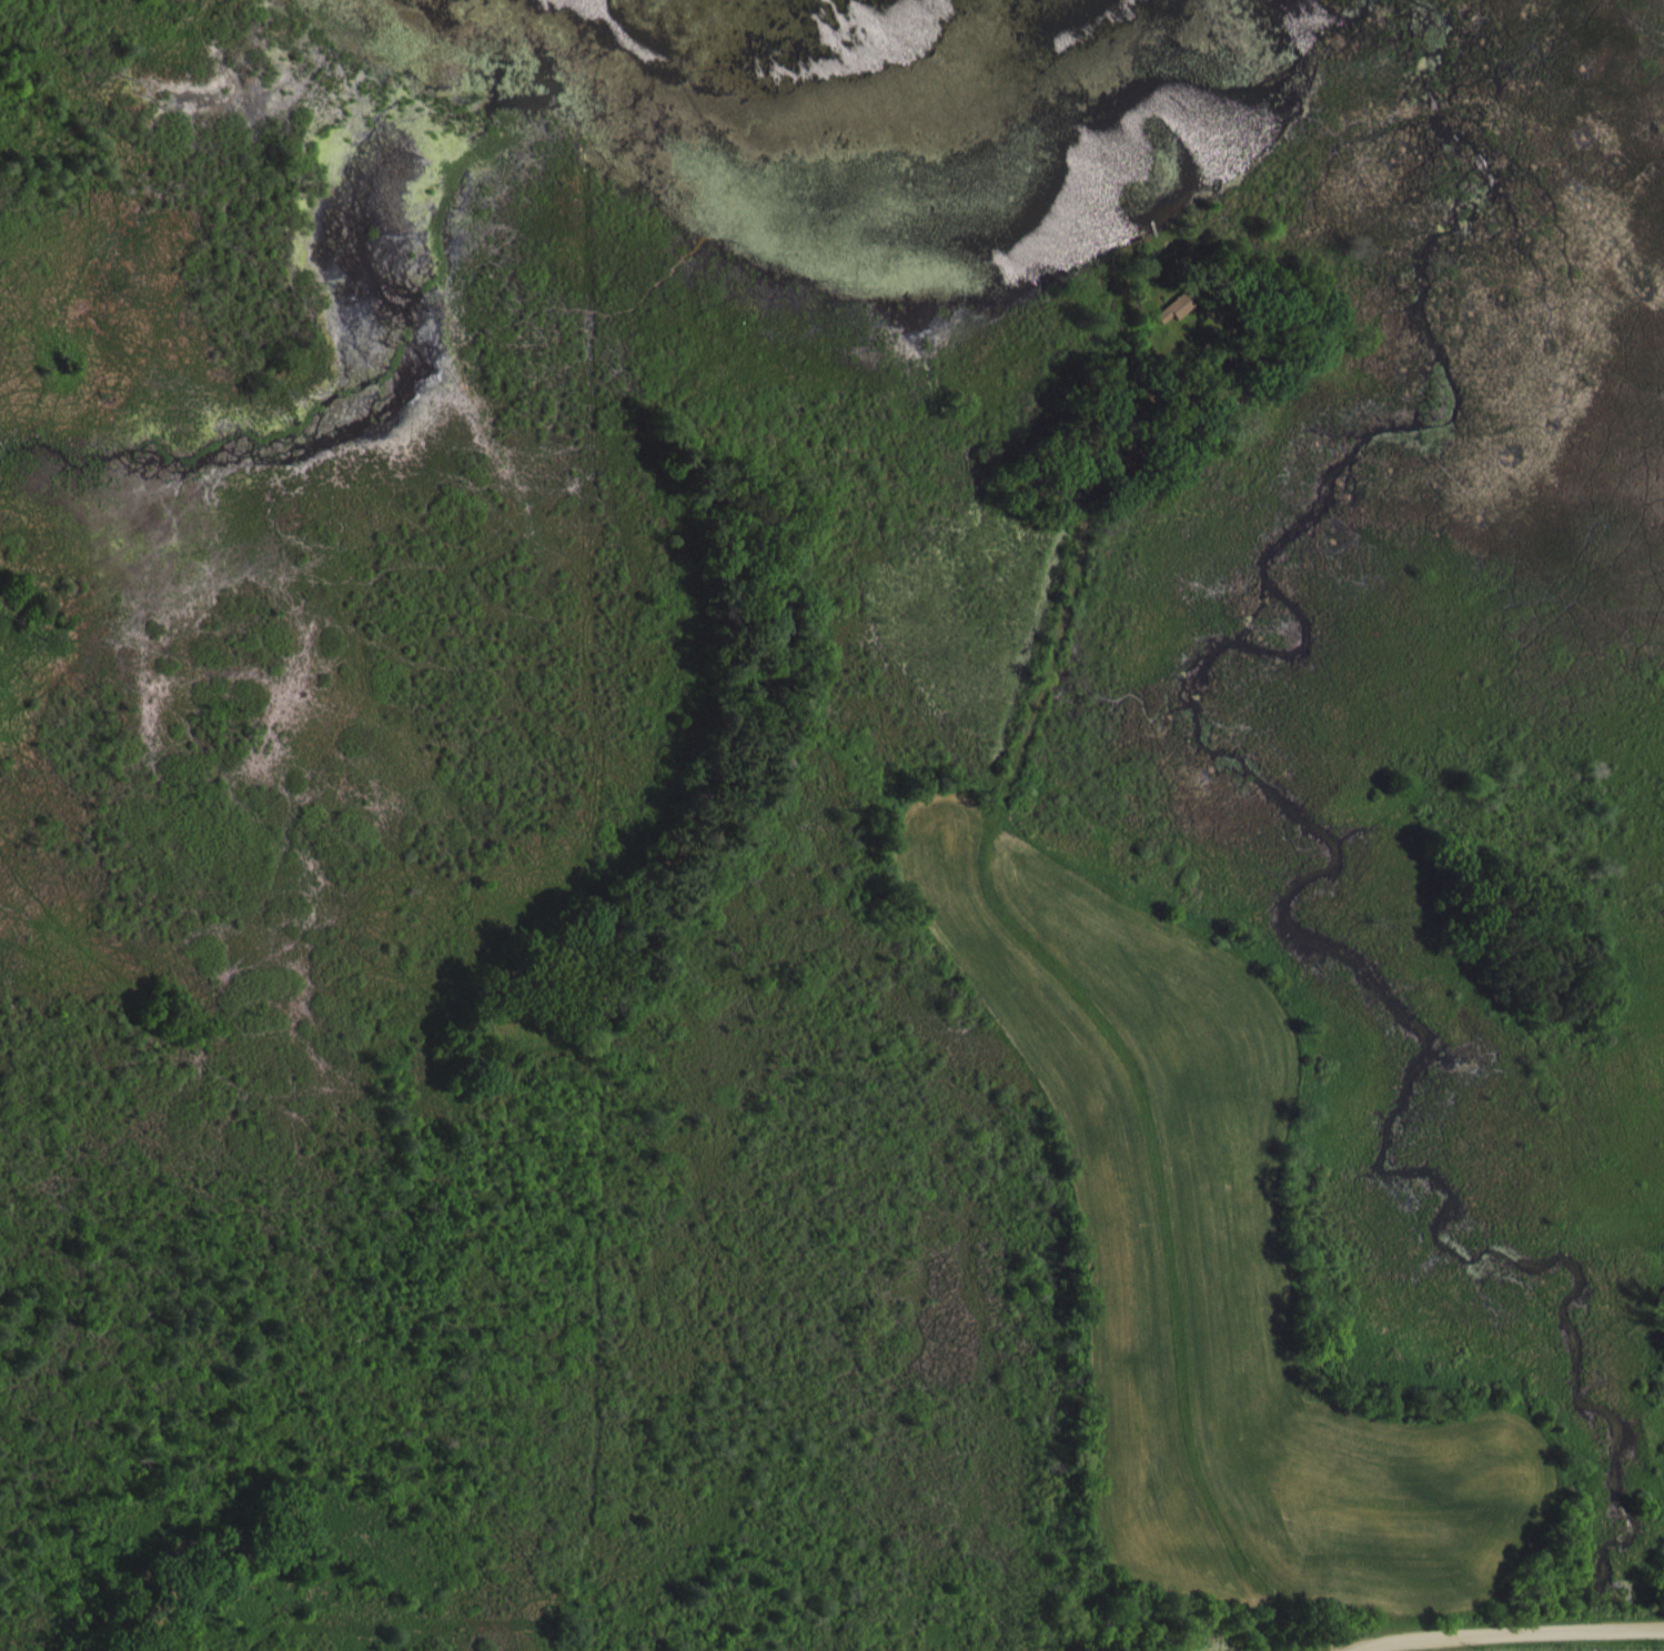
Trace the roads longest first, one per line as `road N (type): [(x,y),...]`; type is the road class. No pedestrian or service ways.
road 1 (residential): [(1663,1628),(1555,1629),(1344,1650)]

